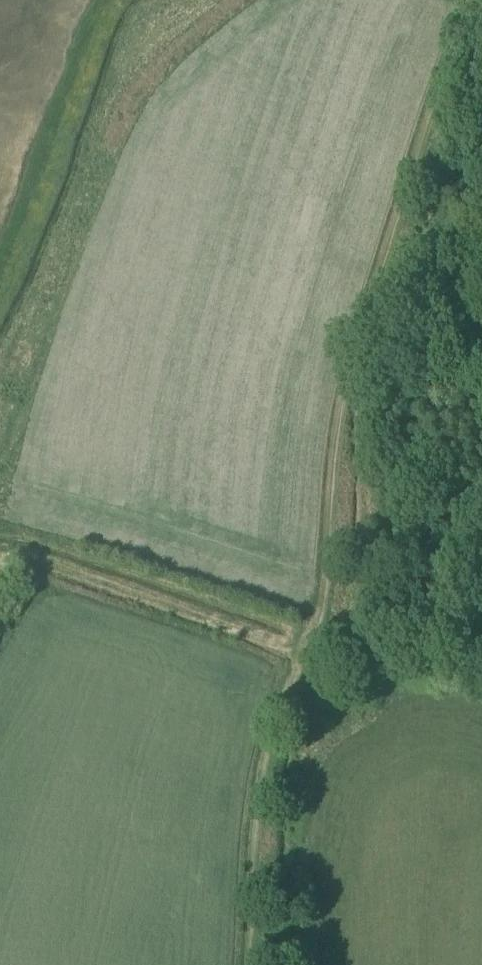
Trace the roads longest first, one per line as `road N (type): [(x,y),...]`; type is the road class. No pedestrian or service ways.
road 1 (track): [(252,964),(262,844),(319,618),(345,390),(440,98),(481,23)]
road 2 (track): [(304,673),(0,571)]
road 3 (track): [(0,289),(123,0)]

